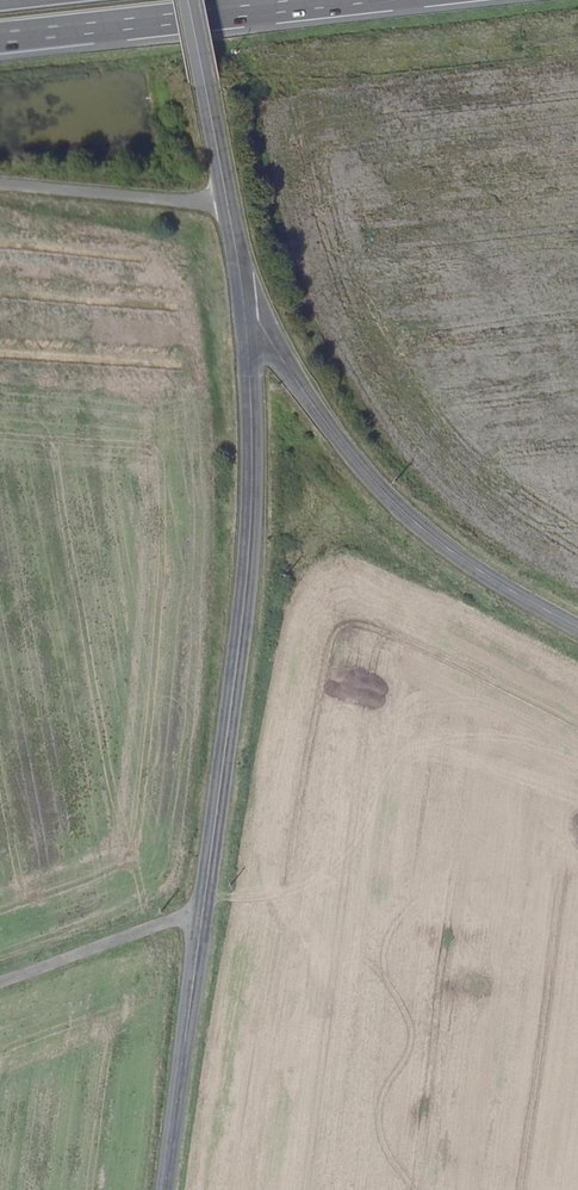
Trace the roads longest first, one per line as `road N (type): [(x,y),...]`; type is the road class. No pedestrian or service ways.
road 1 (tertiary): [(171,1189),(253,497),(246,313)]
road 2 (tertiary): [(246,313),(258,319),(358,464),(418,526),(577,627)]
road 3 (motorway): [(0,36),(326,0)]
road 4 (tertiary): [(246,313),(191,0)]
road 5 (track): [(0,988),(202,912)]

